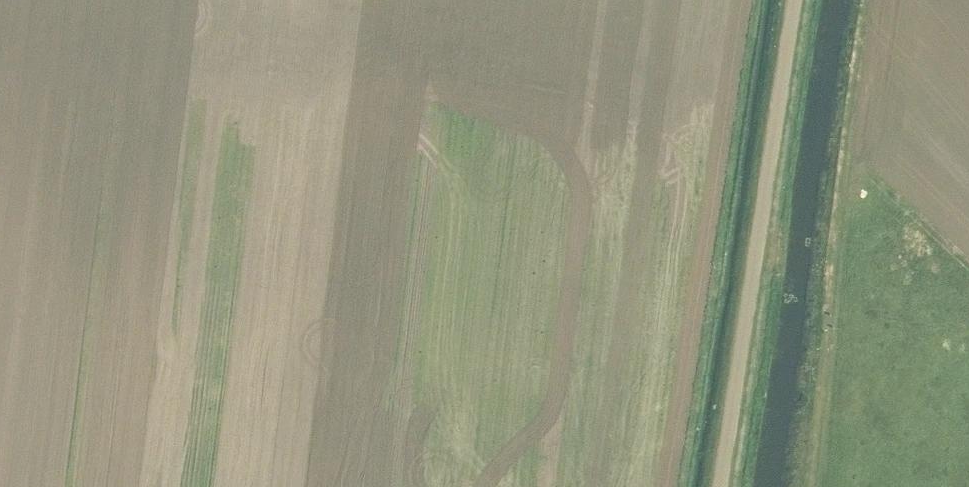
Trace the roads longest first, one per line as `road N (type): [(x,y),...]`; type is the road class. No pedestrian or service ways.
road 1 (unclassified): [(723,486),(797,0)]

